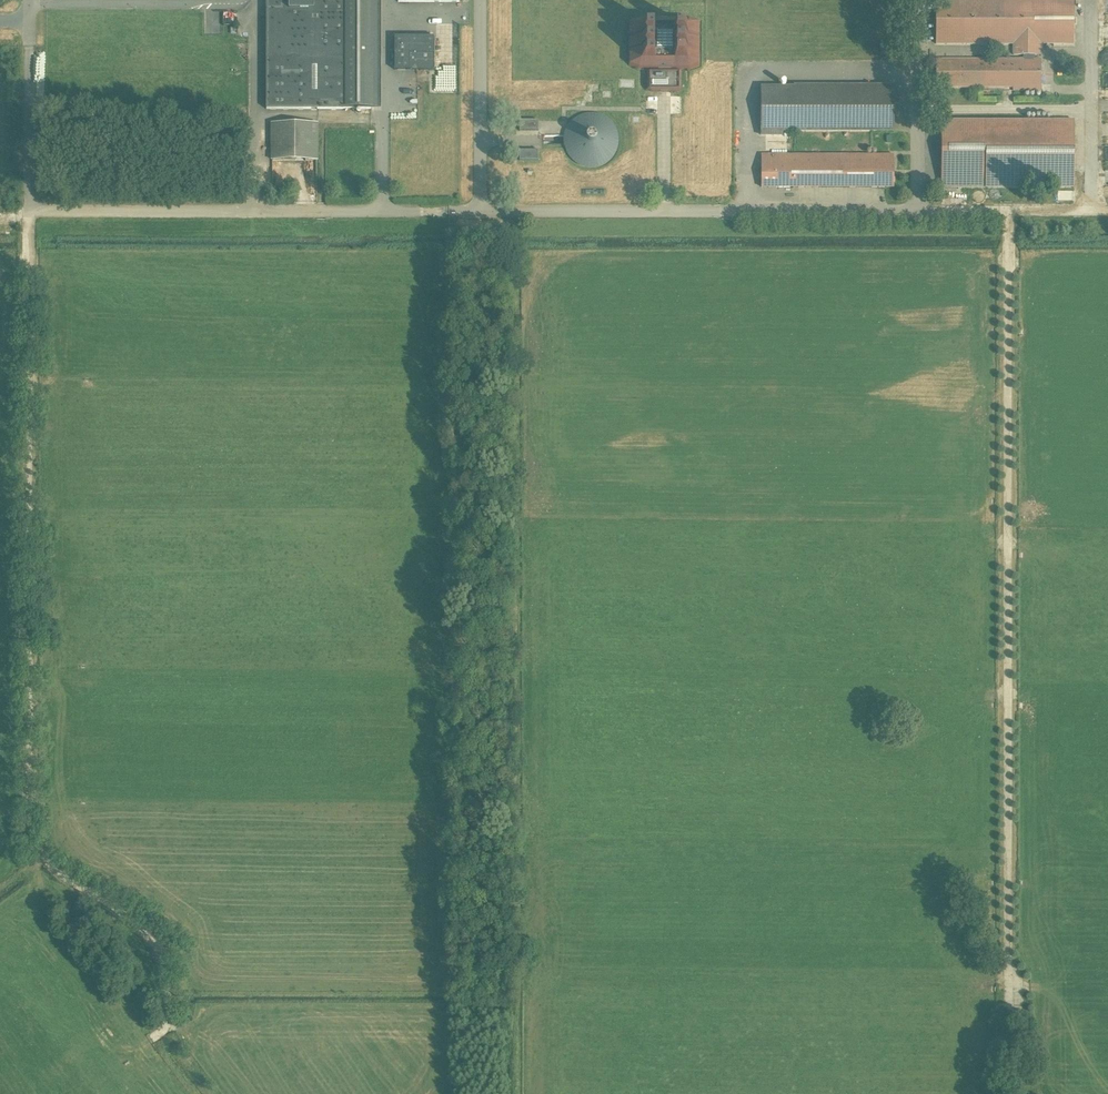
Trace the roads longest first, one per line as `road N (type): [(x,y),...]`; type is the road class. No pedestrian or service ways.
road 1 (track): [(150,1040),(167,1020),(167,976),(151,937),(52,867),(29,819),(29,213)]
road 2 (unclassified): [(30,47),(29,213),(481,212)]
road 3 (unclassified): [(481,212),(920,211)]
road 4 (unclassified): [(481,212),(482,0)]
road 5 (unclassified): [(920,211),(919,0)]
road 6 (unclassified): [(920,211),(1091,211)]

